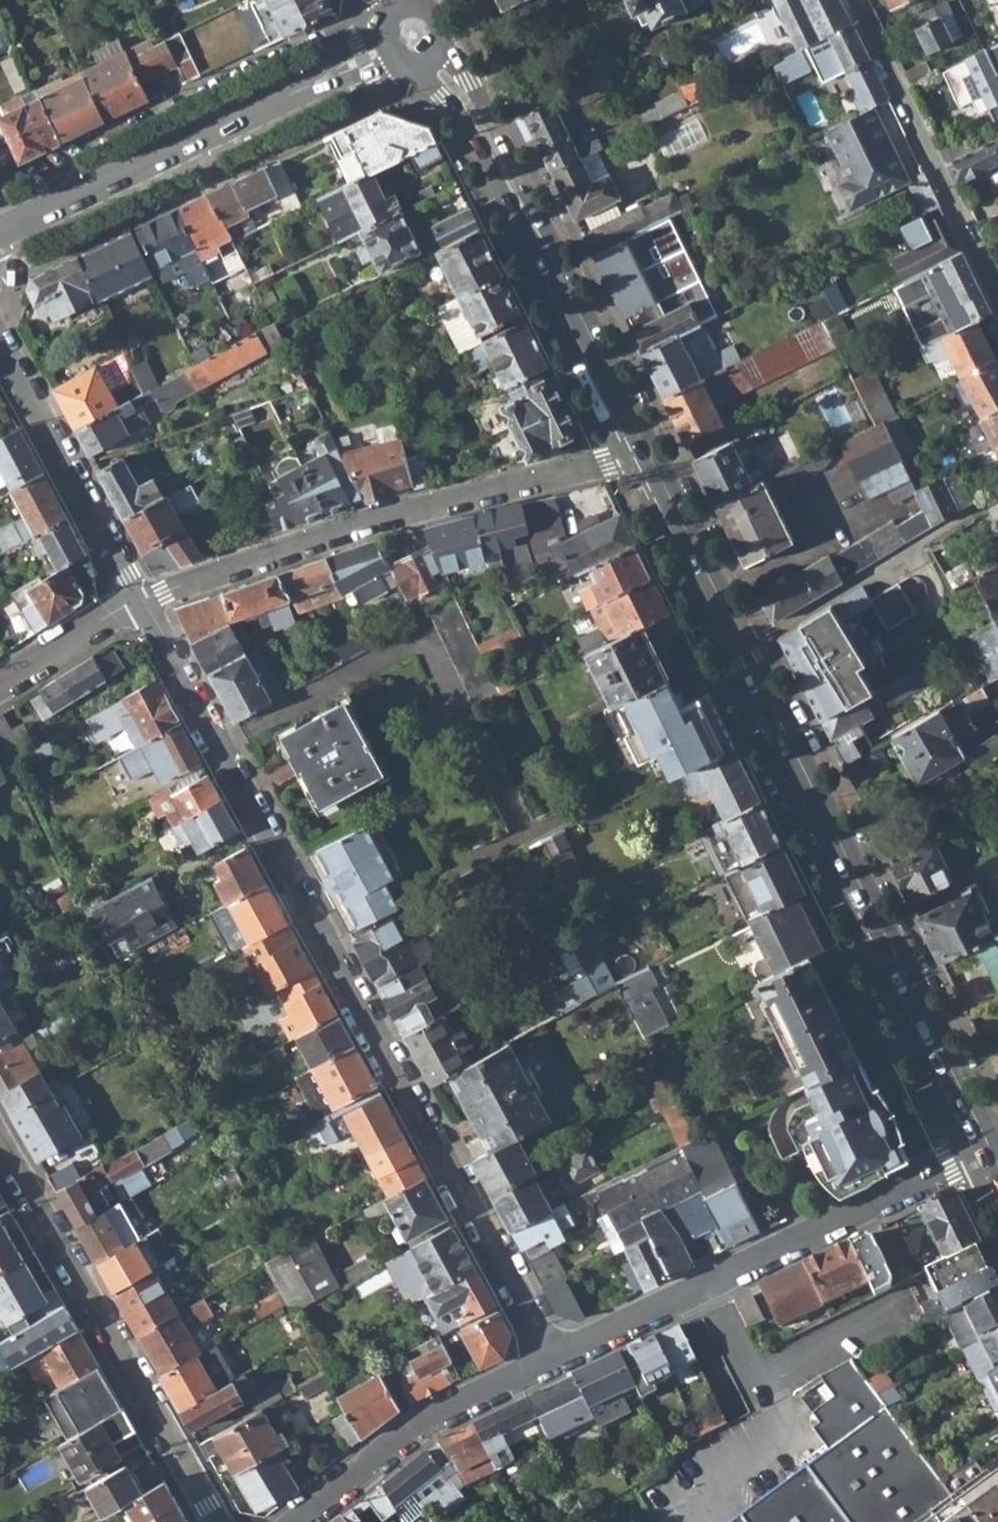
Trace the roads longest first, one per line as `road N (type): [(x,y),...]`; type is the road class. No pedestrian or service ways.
road 1 (residential): [(137,601),(551,1356)]
road 2 (primary): [(641,452),(982,1152)]
road 3 (residential): [(641,452),(374,521),(137,601)]
road 4 (residential): [(982,1152),(551,1356)]
road 5 (primary): [(415,36),(489,150),(641,452)]
road 6 (residential): [(415,36),(0,231)]
road 7 (residential): [(0,1147),(216,1521)]
road 8 (residential): [(858,0),(997,292)]
road 9 (residential): [(551,1356),(424,1425),(301,1521)]
road 10 (residential): [(0,341),(137,601)]
road 11 (residential): [(0,686),(137,601)]

